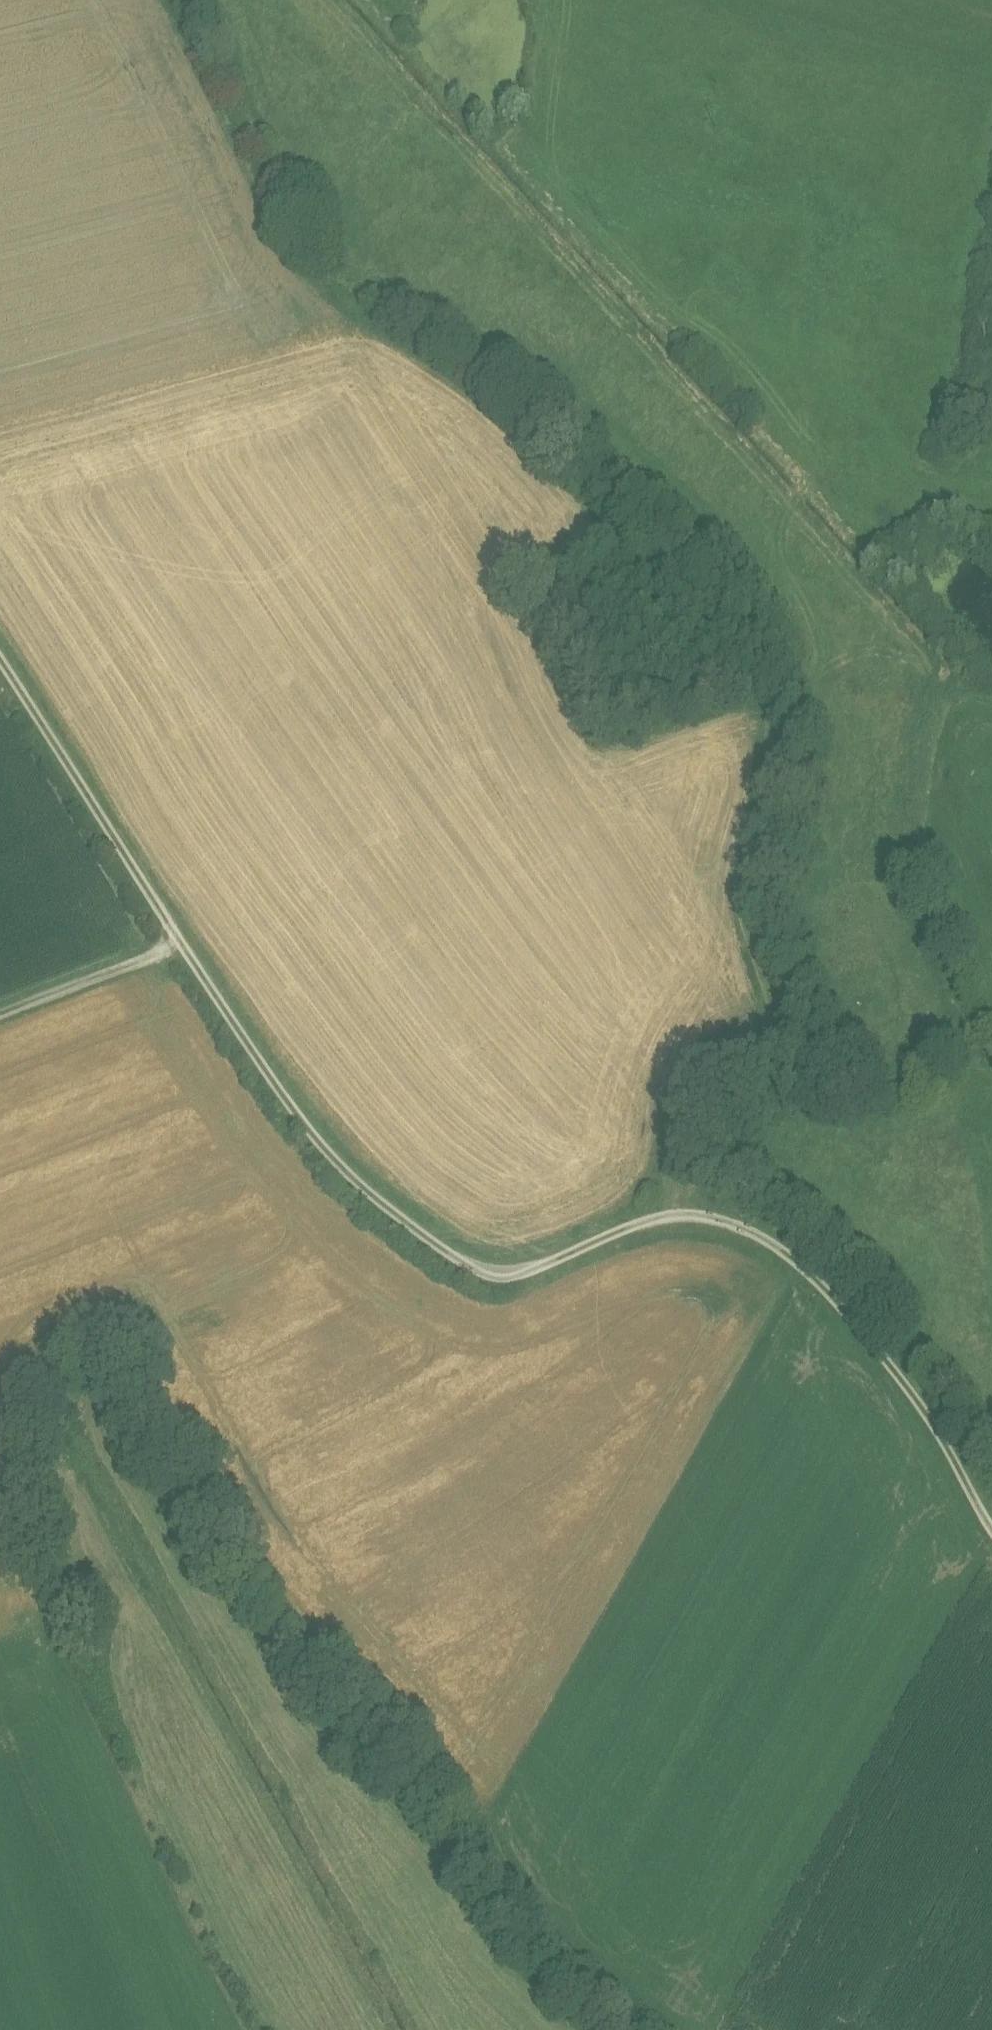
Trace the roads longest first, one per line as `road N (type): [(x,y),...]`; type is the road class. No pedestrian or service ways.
road 1 (track): [(0,659),(181,944),(322,1138),(386,1202),(453,1257),(506,1272),(680,1210),(750,1224),(789,1243),(892,1351),(991,1505)]
road 2 (track): [(680,1210),(669,1142),(680,1091),(696,1068),(766,1020),(772,998),(744,900),(741,844),(773,760),(773,686)]
road 3 (track): [(181,944),(0,1017)]

